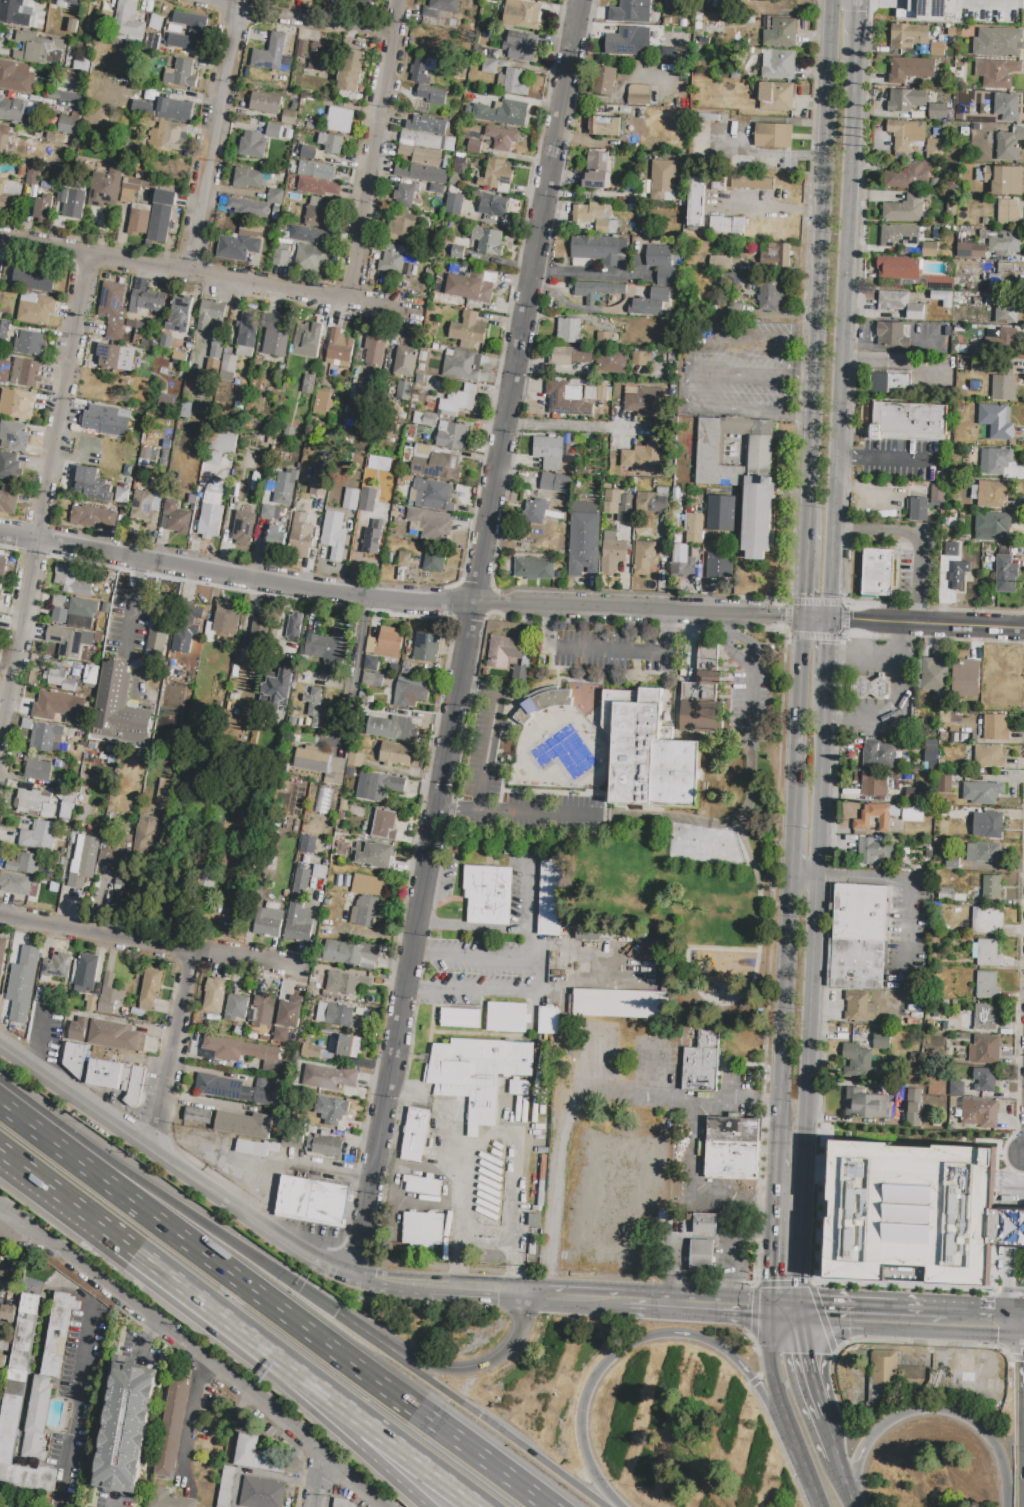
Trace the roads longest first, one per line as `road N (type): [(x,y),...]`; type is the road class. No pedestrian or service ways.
road 1 (residential): [(351,1275),(583,0)]
road 2 (motorway): [(546,1506),(0,1101)]
road 3 (primary): [(798,1315),(825,681)]
road 4 (primary): [(828,617),(855,40)]
road 5 (residential): [(470,603),(1023,629)]
road 6 (primary): [(832,0),(807,529)]
road 7 (residential): [(0,743),(90,259)]
road 8 (residential): [(0,533),(280,585),(470,603)]
road 9 (residential): [(32,1233),(248,1392),(379,1506)]
road 10 (residential): [(0,244),(408,313)]
road 11 (motorway): [(619,1506),(595,1478),(581,1423),(594,1380),(630,1345),(682,1336),(716,1346),(744,1369),(790,1433)]
road 12 (motorway): [(299,1286),(0,1083)]
road 13 (motorway): [(0,1156),(275,1364)]
road 14 (residential): [(351,305),(400,0)]
road 15 (tertiary): [(0,1041),(250,1219)]
road 16 (residential): [(0,917),(299,972)]
road 17 (primary): [(791,873),(780,1152)]
road 18 (residential): [(185,275),(240,12)]
road 19 (motorway): [(275,1364),(471,1506)]
road 20 (motorway): [(607,1506),(418,1368)]
road 21 (motorway): [(275,1364),(426,1506)]
road 22 (primary): [(802,616),(793,823)]
road 23 (residential): [(157,1151),(190,953)]
road 24 (primary): [(770,1314),(773,1375),(820,1506)]
road 25 (residential): [(203,0),(393,40)]
road 26 (tertiary): [(351,1275),(532,1299)]
road 27 (primary): [(780,1152),(770,1314)]
road 28 (motorway): [(532,1299),(521,1339),(489,1368),(461,1375),(418,1368)]
road 29 (tertiary): [(617,1306),(770,1314)]
road 30 (tertiary): [(798,1315),(948,1322)]
road 31 (motorway): [(857,1506),(858,1464),(872,1439),(896,1418),(941,1410)]
road 32 (motorway): [(941,1410),(970,1420),(993,1442),(1008,1506)]

